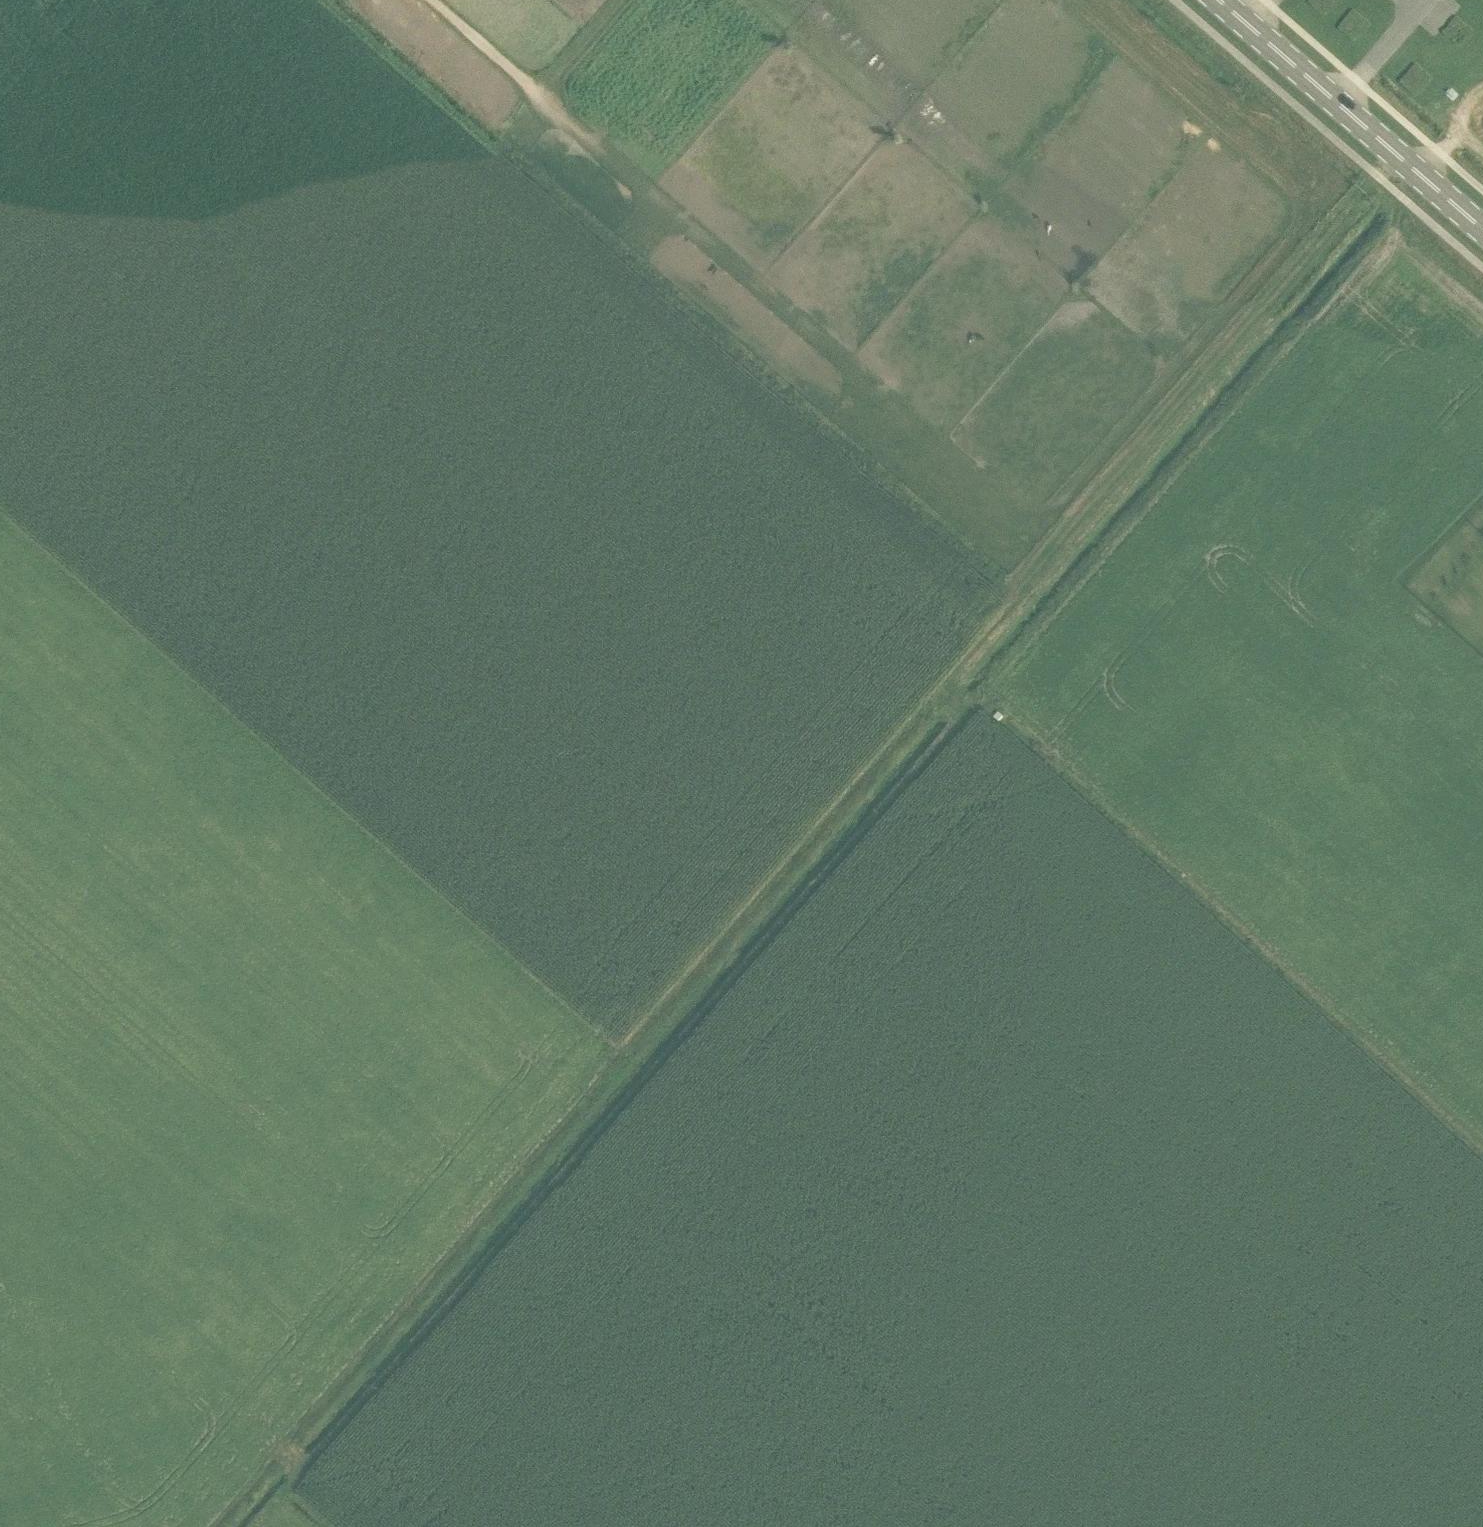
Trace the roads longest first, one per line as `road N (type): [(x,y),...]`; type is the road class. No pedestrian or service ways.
road 1 (primary): [(1482,224),(1227,0)]

